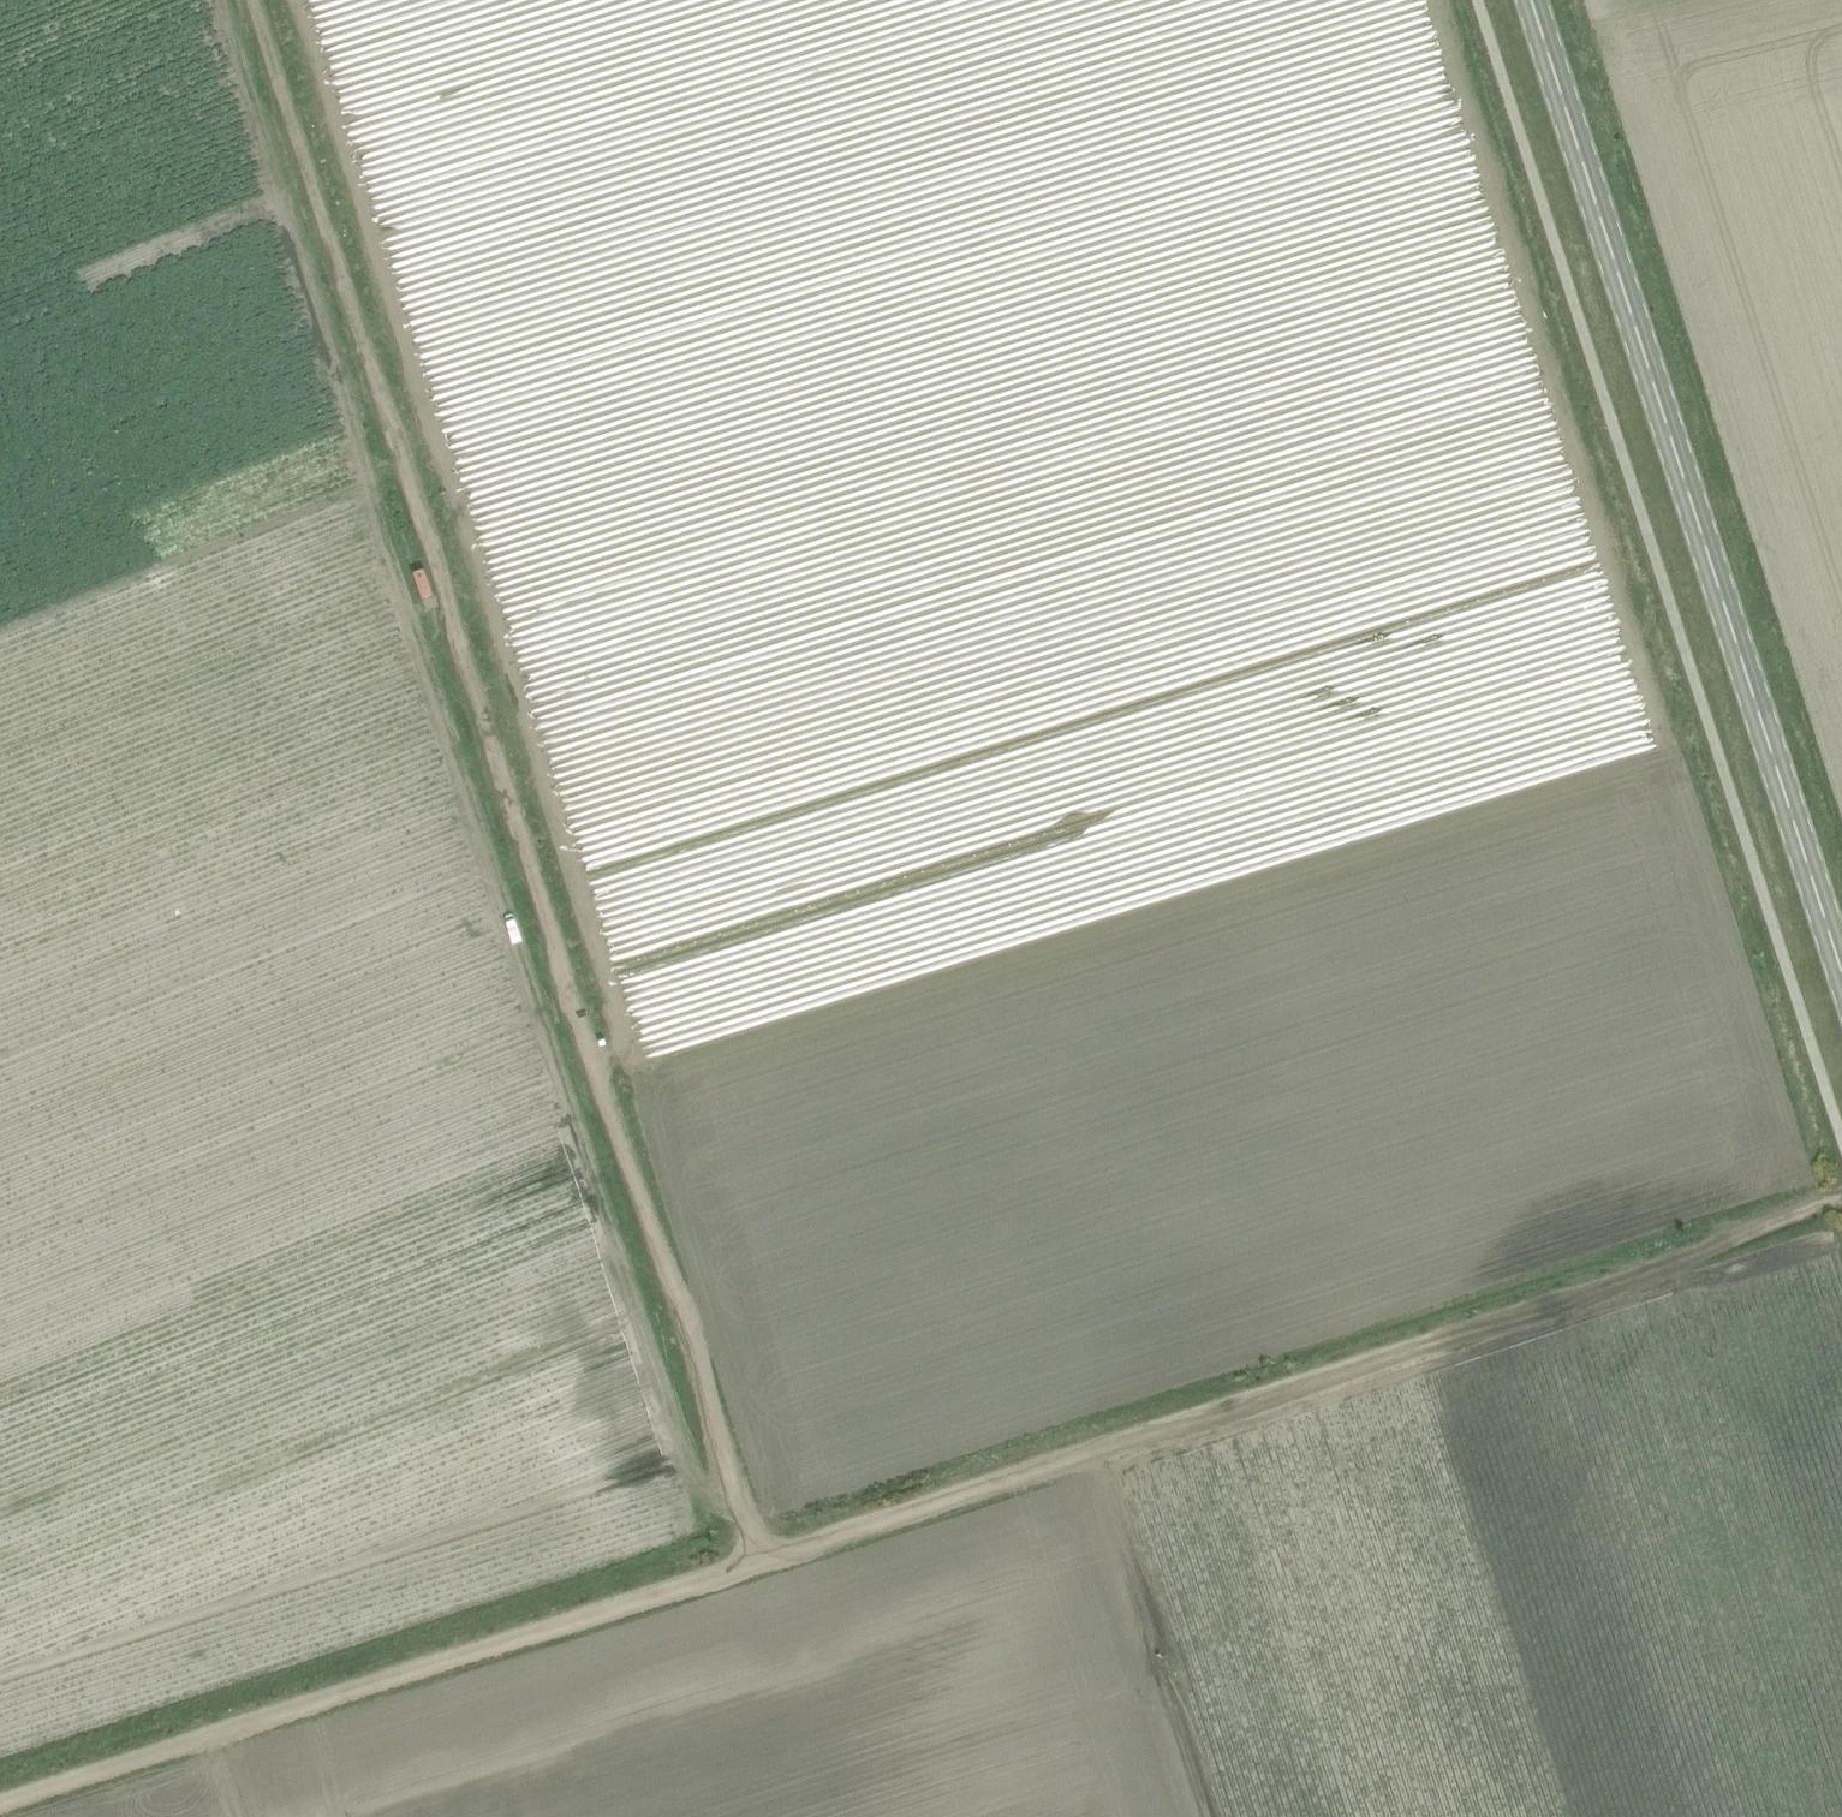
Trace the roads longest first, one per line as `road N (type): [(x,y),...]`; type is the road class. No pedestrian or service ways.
road 1 (track): [(0,1799),(1841,1198)]
road 2 (track): [(754,1551),(259,0)]
road 3 (secondary): [(1841,974),(1530,0)]

